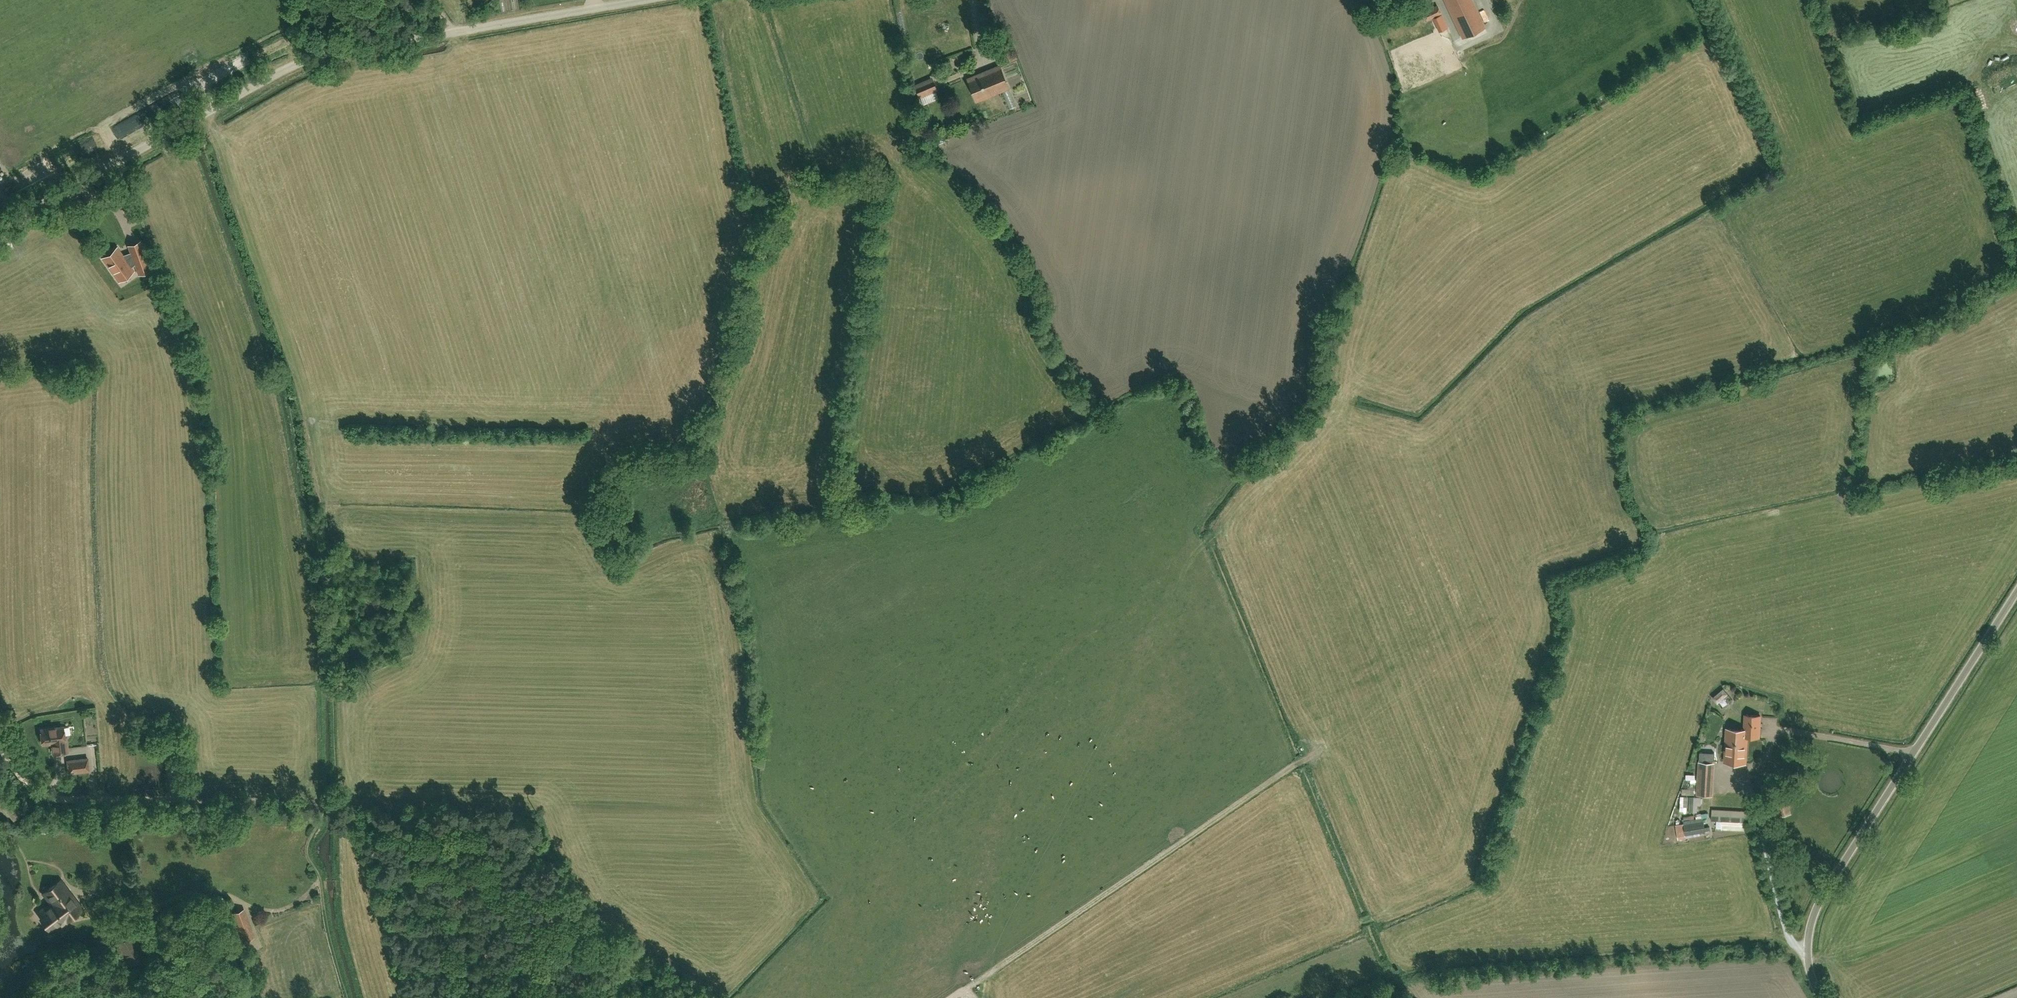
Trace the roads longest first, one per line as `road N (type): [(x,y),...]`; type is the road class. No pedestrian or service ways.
road 1 (unclassified): [(0,227),(315,58),(641,0)]
road 2 (unclassified): [(1821,997),(1808,956),(1823,895),(2016,591)]
road 3 (track): [(0,755),(20,782),(49,796),(323,802)]

